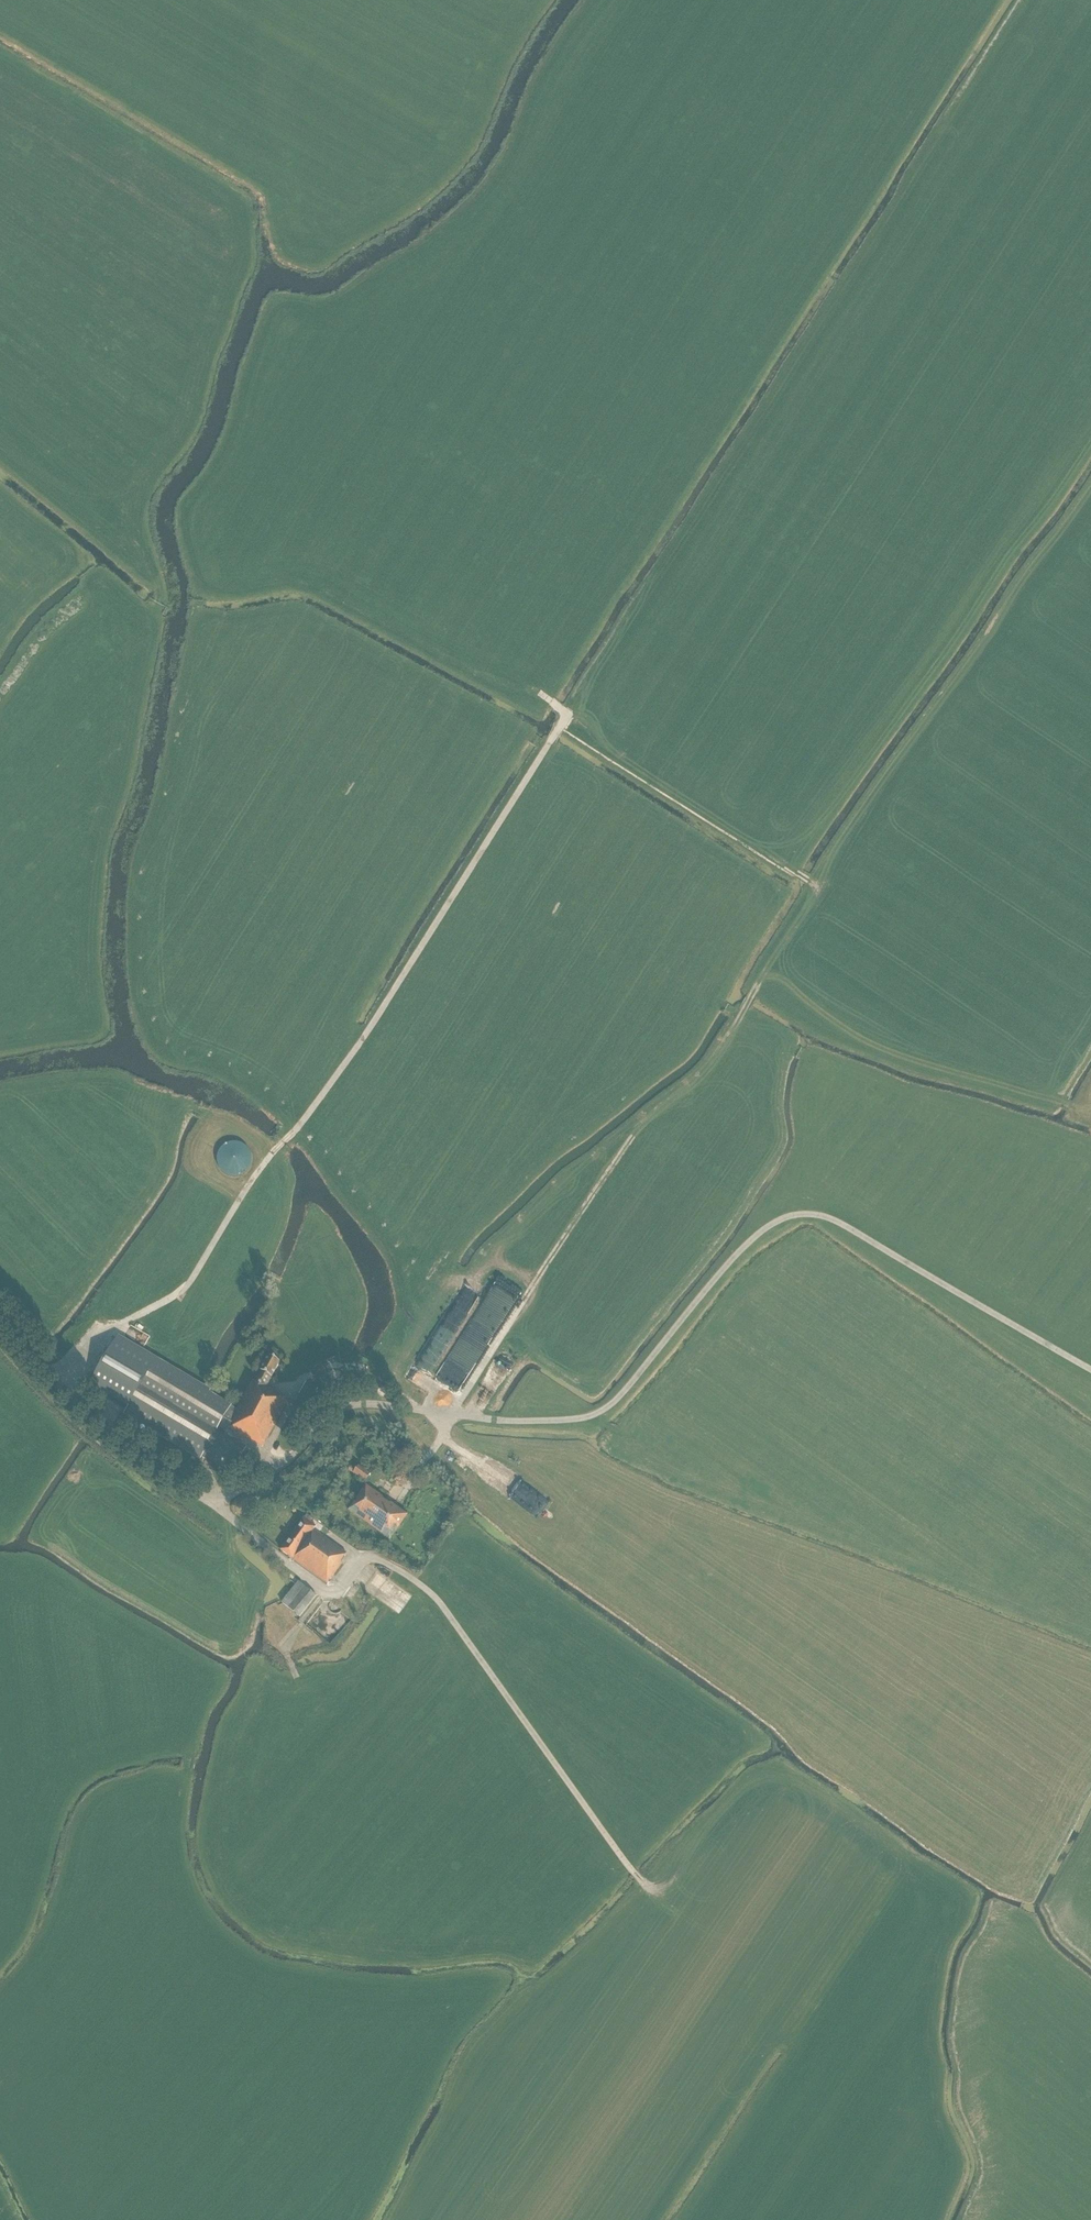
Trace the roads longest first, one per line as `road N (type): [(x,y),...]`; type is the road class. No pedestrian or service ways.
road 1 (track): [(450,1414),(636,1129),(711,1064),(813,901),(810,883),(559,727)]
road 2 (track): [(61,1385),(103,1336),(188,1283),(258,1171),(375,1019),(567,715)]
road 3 (unclassified): [(450,1414),(375,1404),(341,1408),(278,1468),(213,1503),(93,1416),(0,1320)]

